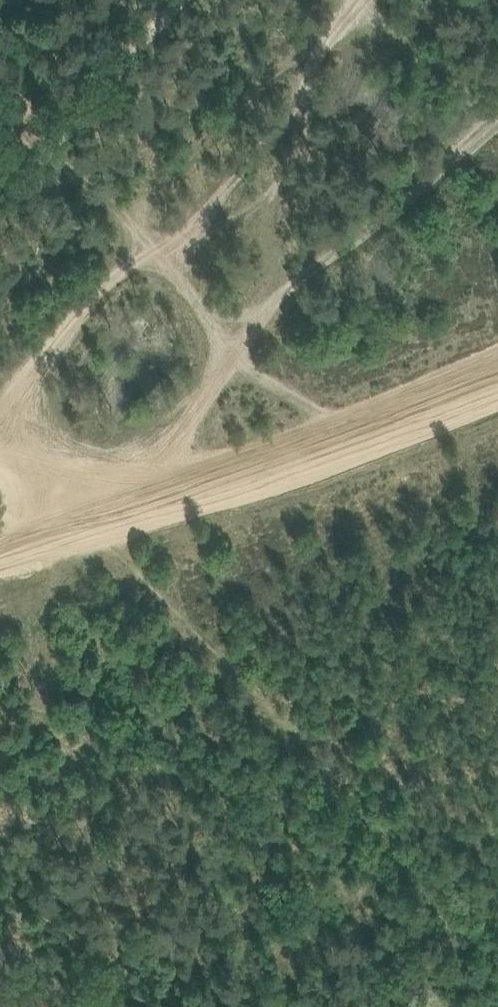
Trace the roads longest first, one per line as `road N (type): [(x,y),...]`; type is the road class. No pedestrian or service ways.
road 1 (track): [(0,450),(150,499),(240,347),(497,110)]
road 2 (track): [(0,553),(497,375)]

